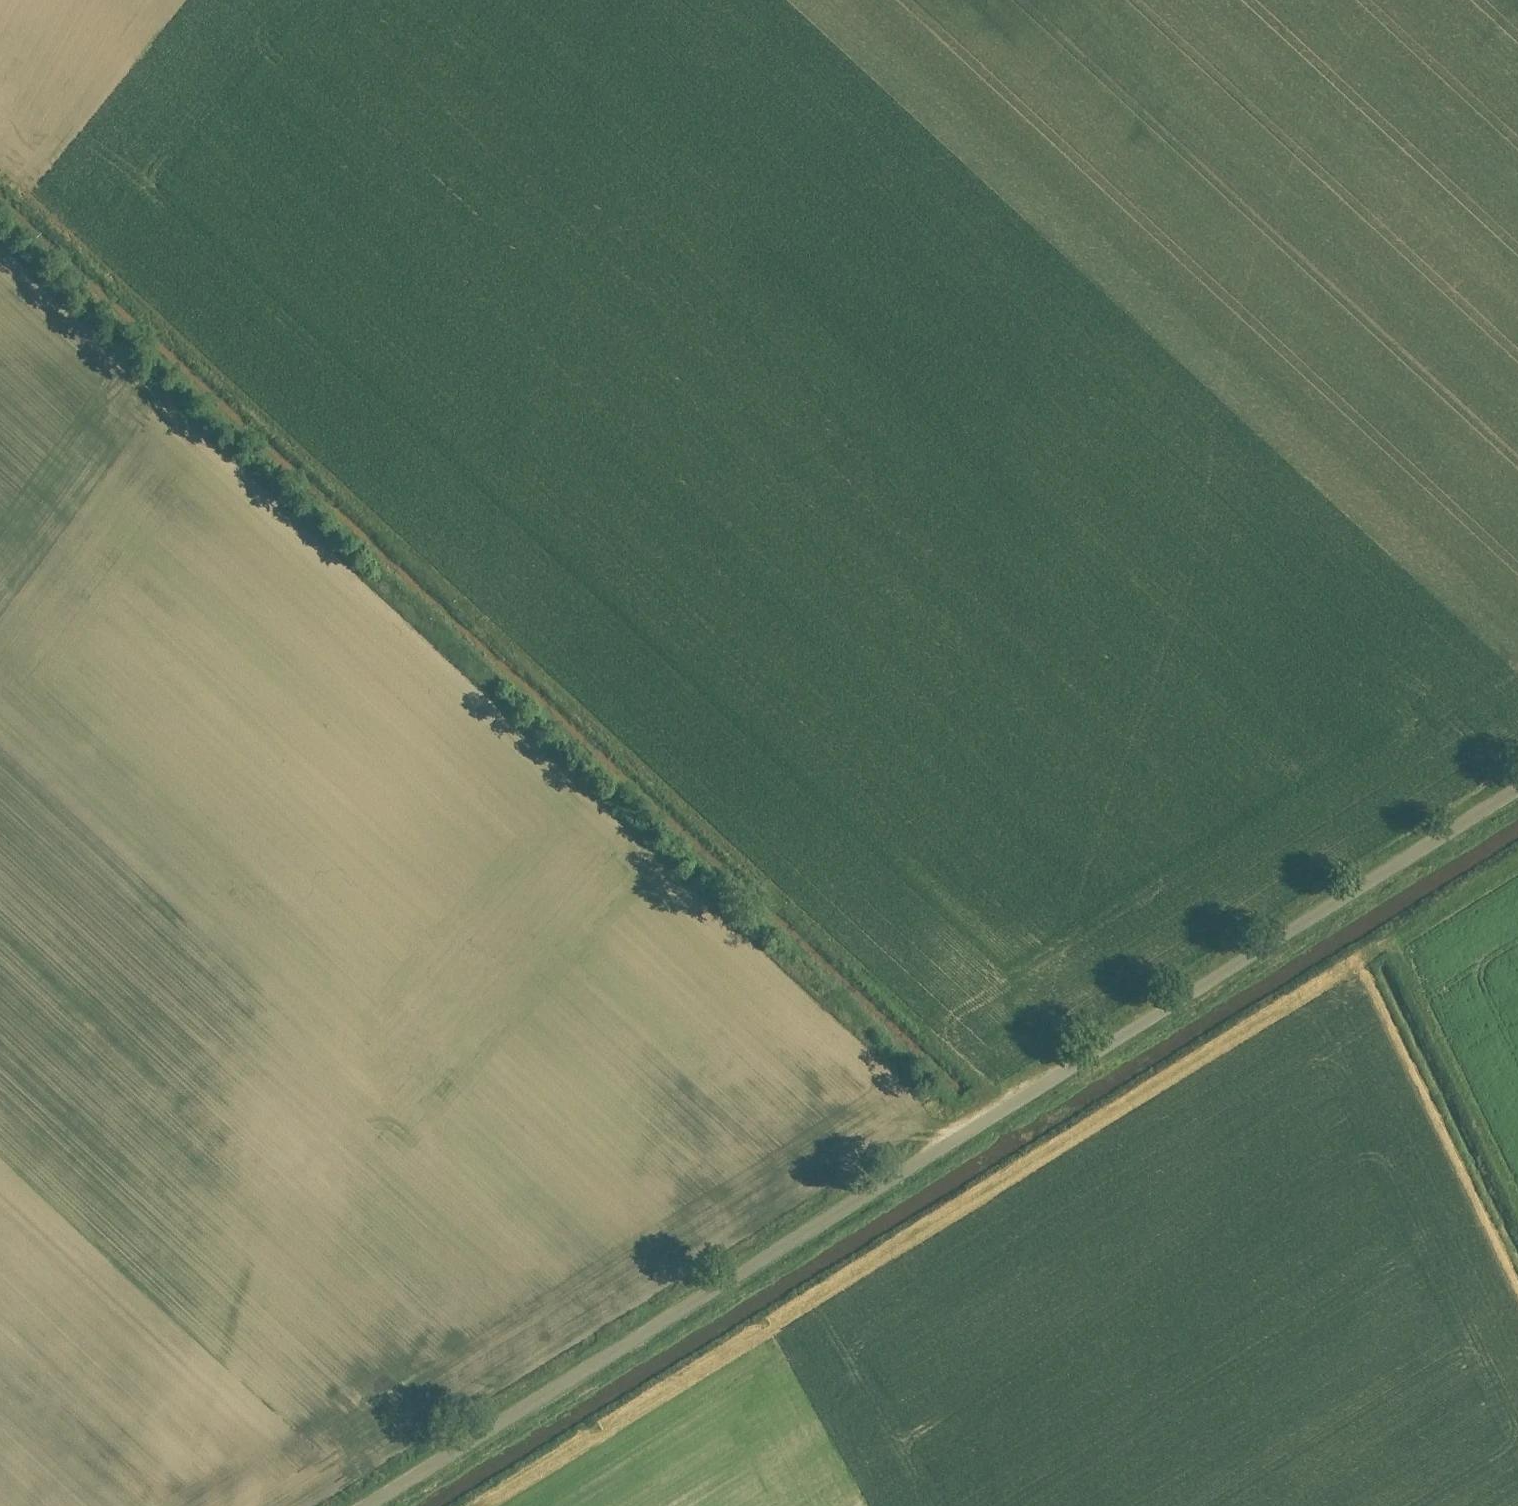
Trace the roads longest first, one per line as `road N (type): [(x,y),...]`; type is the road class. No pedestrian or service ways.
road 1 (residential): [(362,1505),(1517,786)]

